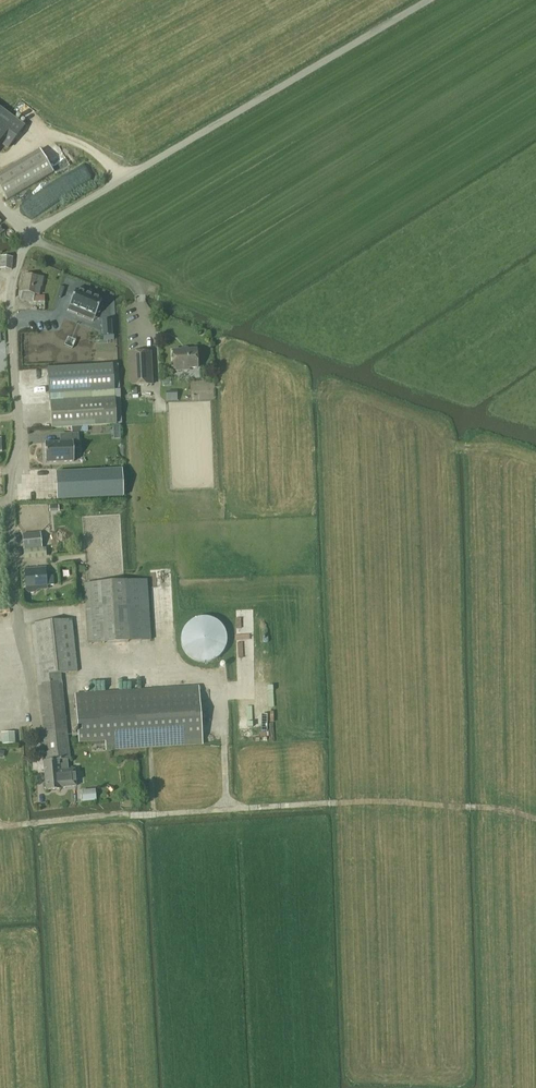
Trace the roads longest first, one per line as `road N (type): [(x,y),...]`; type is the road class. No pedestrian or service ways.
road 1 (unclassified): [(17,617),(9,497),(19,450),(9,297),(32,236),(430,0)]
road 2 (track): [(535,820),(386,803),(119,812),(0,828)]

